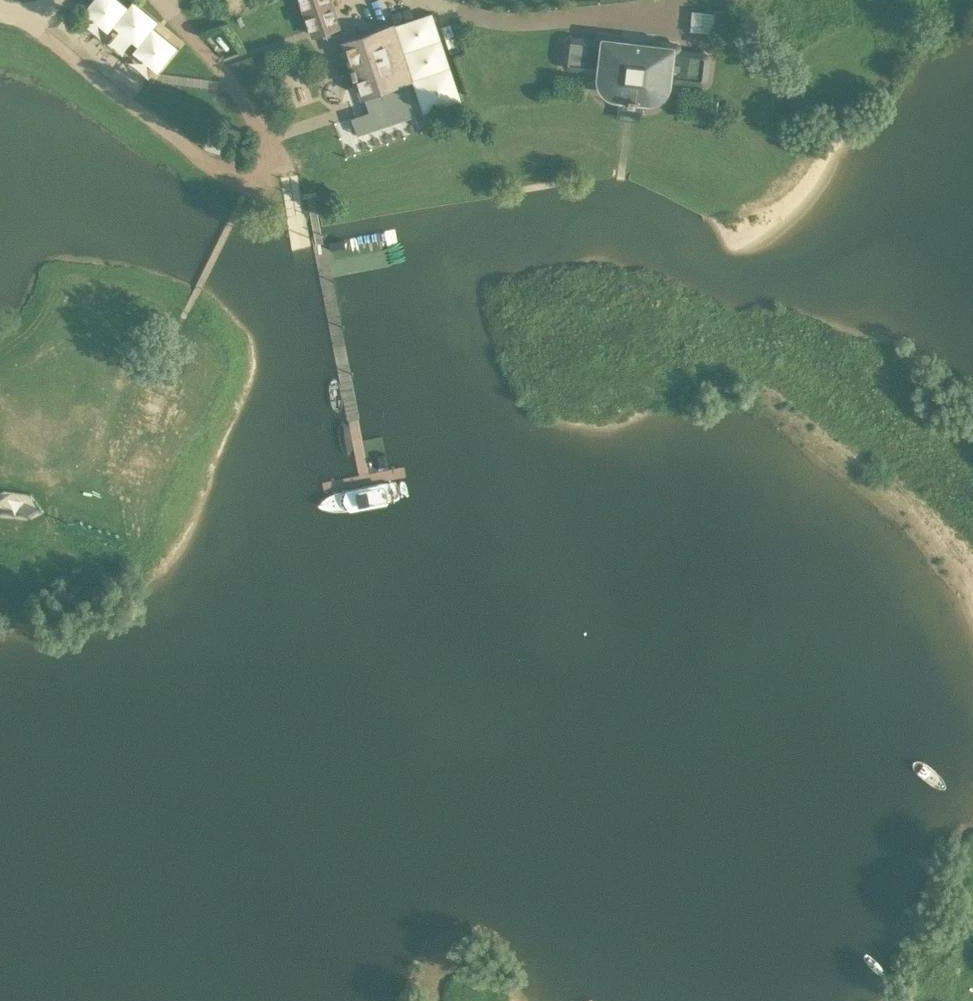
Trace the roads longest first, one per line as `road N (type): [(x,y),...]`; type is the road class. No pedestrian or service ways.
road 1 (unclassified): [(435,0),(500,20),(639,10),(683,18)]

